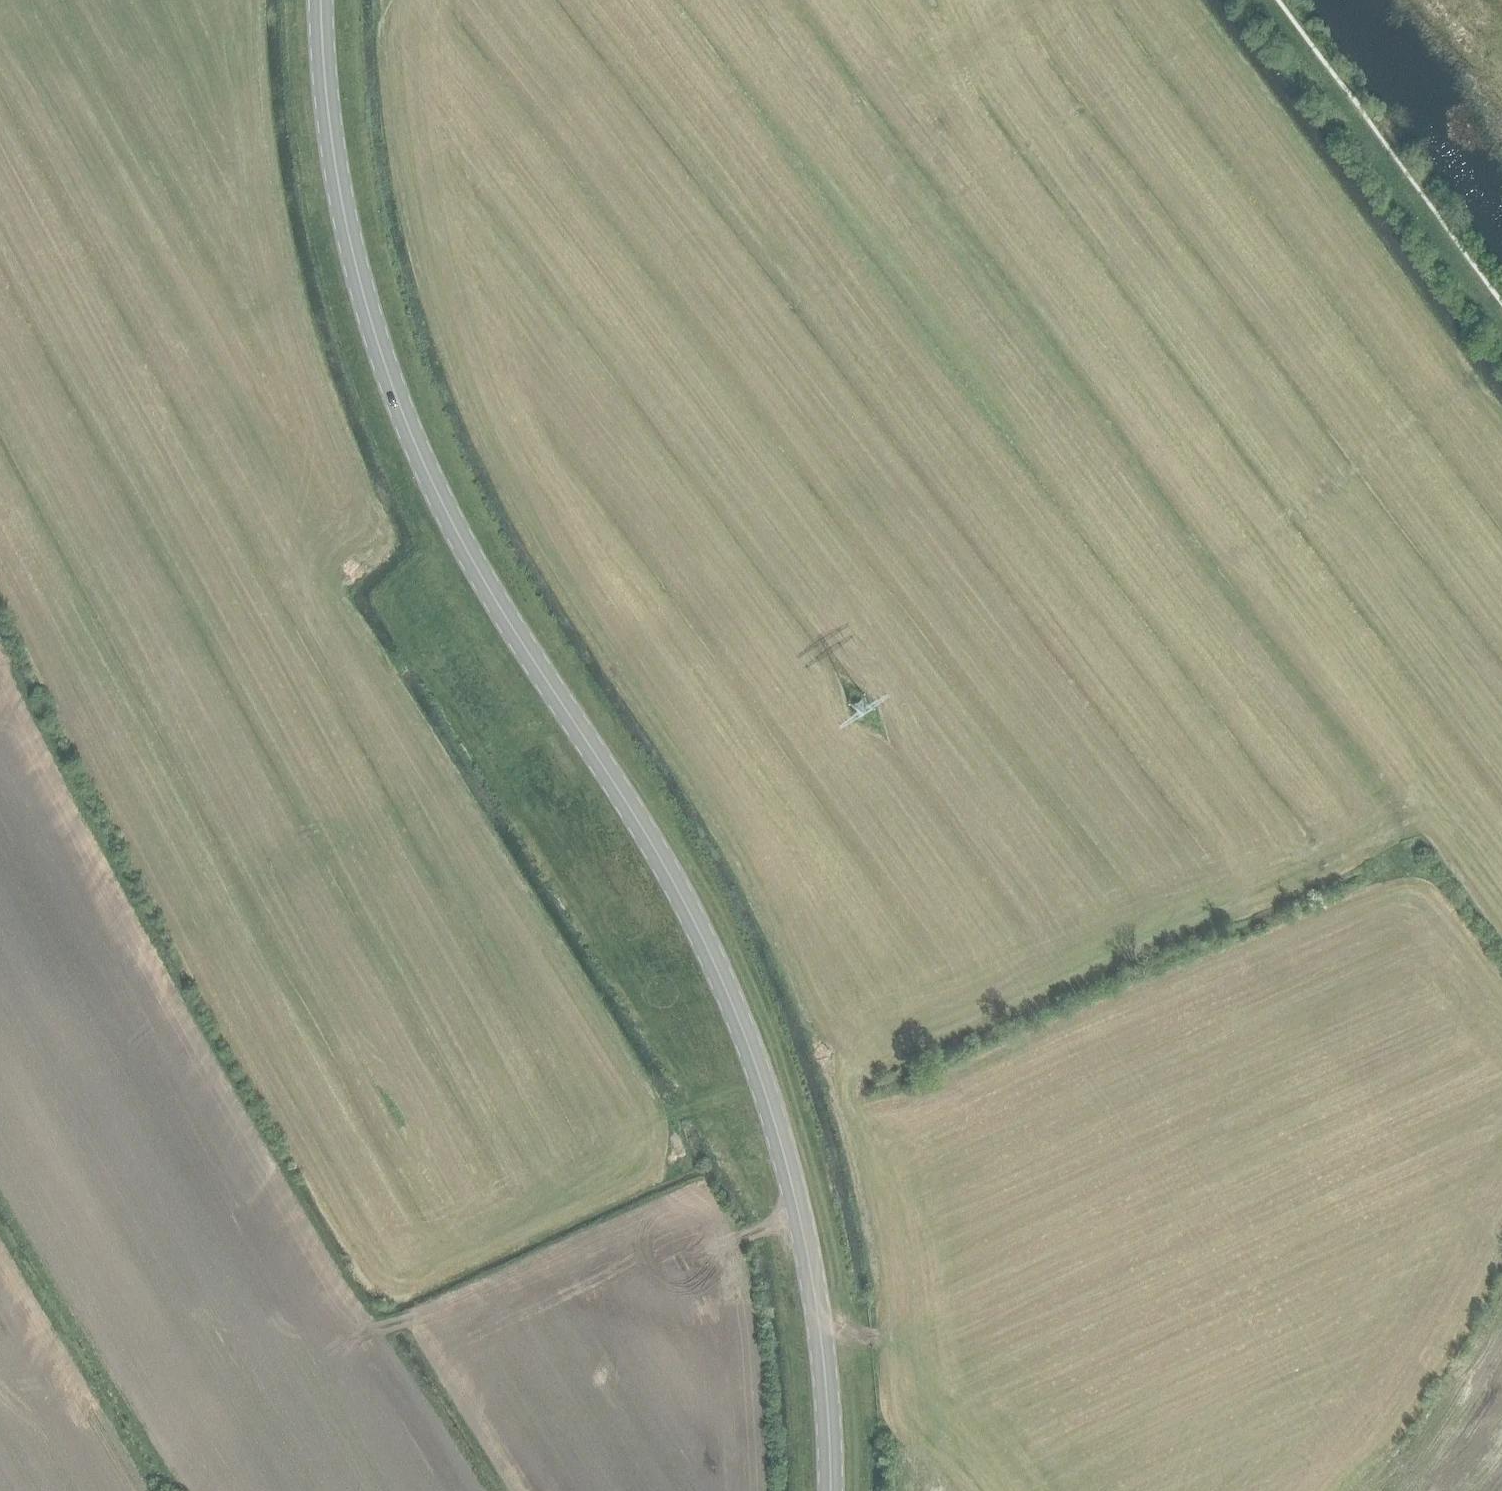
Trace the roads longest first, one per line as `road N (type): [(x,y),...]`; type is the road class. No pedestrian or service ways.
road 1 (tertiary): [(321,0),(348,225),(412,436),(464,544),(632,807),(751,1045),(823,1333),(830,1490)]

